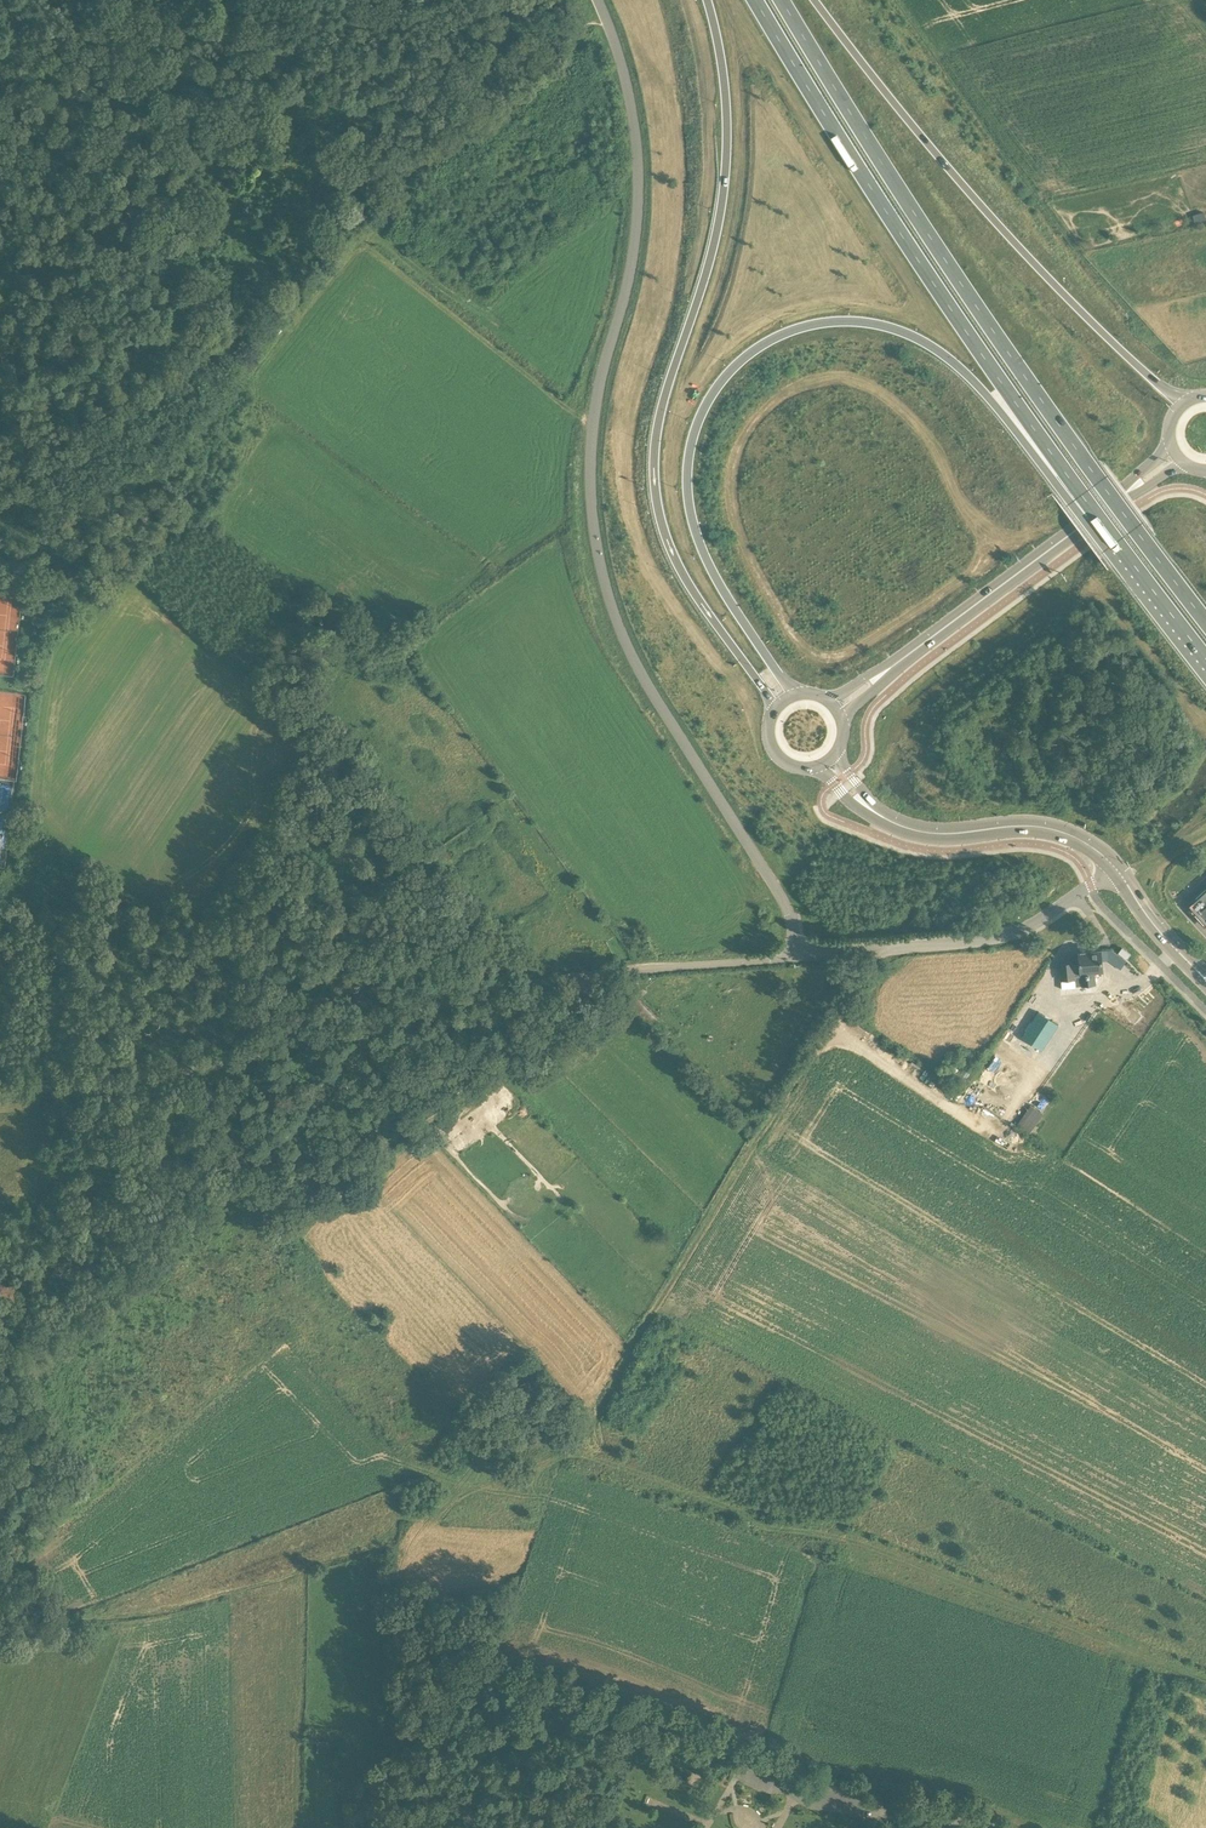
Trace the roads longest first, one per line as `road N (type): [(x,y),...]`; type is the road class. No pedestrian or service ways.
road 1 (unclassified): [(1090,885),(1001,938),(801,956),(783,900),(653,696),(616,620),(592,515),(596,407),(630,272),(639,197),(627,84),(597,0)]
road 2 (trunk): [(800,694),(711,572),(689,507),(697,424),(717,386),(754,350),(823,322),(902,332),(965,373),(1082,496)]
road 3 (trunk): [(707,0),(726,113),(724,188),(660,411),(654,480),(681,572),(774,711)]
road 4 (trunk): [(1205,623),(945,261),(782,0)]
road 5 (trunk): [(755,0),(926,273),(1082,496)]
road 6 (trunk): [(1185,403),(1022,250),(815,0)]
road 7 (tertiary): [(836,708),(1176,455)]
road 8 (track): [(302,100),(345,161),(372,168),(414,162),(500,109),(601,11)]
road 9 (tertiary): [(828,761),(896,825),(934,834),(1040,827),(1091,846),(1114,868)]
road 10 (trunk): [(1082,496),(1205,659)]
road 11 (tertiary): [(1205,980),(1154,926),(1114,868)]

